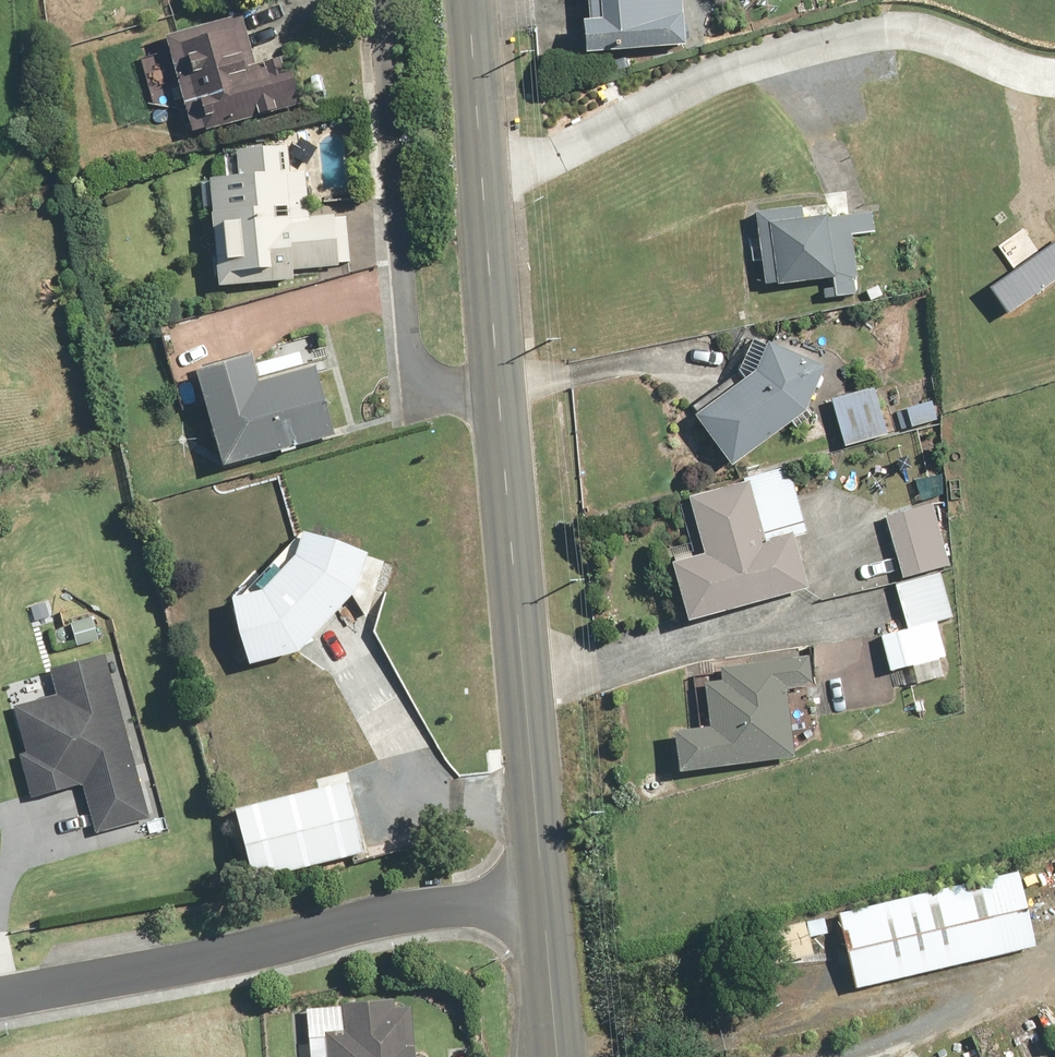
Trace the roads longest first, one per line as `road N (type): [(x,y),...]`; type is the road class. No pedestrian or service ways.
road 1 (tertiary): [(485,183),(538,895)]
road 2 (residential): [(485,183),(757,56),(835,37),(897,31),(953,39),(1054,77)]
road 3 (residential): [(538,895),(0,1000)]
road 4 (tertiary): [(470,0),(485,183)]
road 5 (tertiary): [(538,895),(554,1056)]

